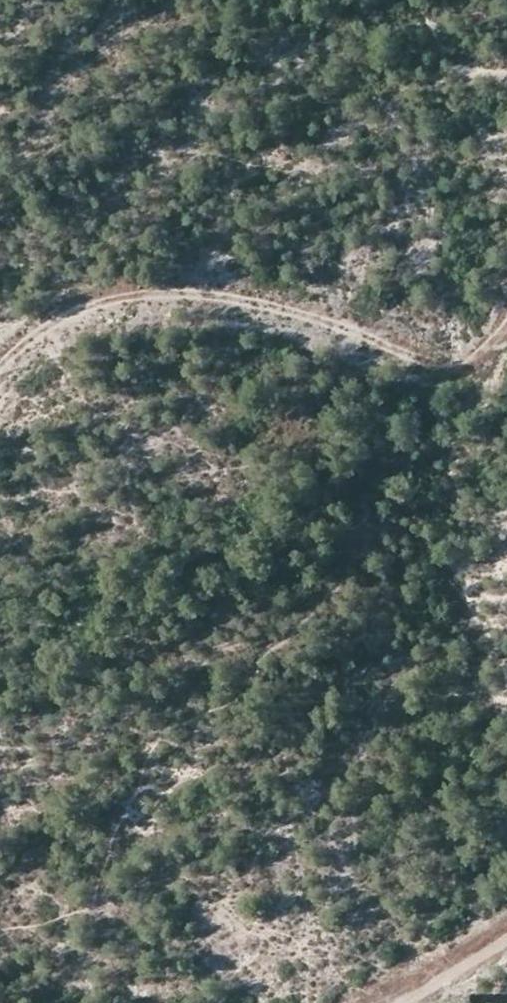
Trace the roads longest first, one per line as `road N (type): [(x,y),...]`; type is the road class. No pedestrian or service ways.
road 1 (track): [(506,924),(397,1002)]

